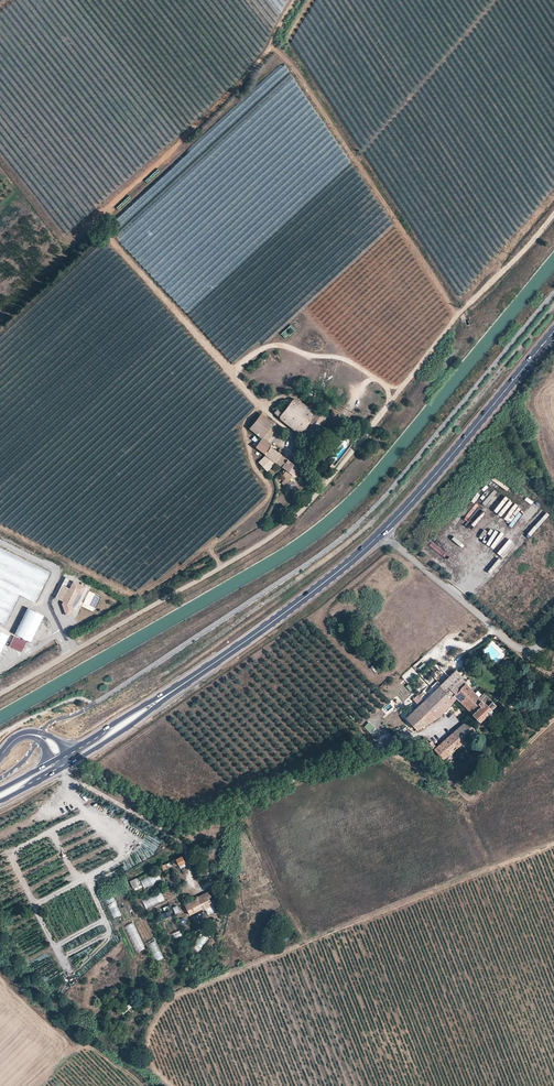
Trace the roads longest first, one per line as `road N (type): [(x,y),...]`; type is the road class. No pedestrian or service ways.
road 1 (secondary): [(72,756),(244,644),(382,532)]
road 2 (residential): [(72,756),(90,774),(183,818),(421,734)]
road 3 (secondary): [(382,532),(553,327)]
road 4 (track): [(553,212),(457,314),(388,404)]
road 5 (unclassified): [(553,634),(539,647),(512,644),(382,532)]

